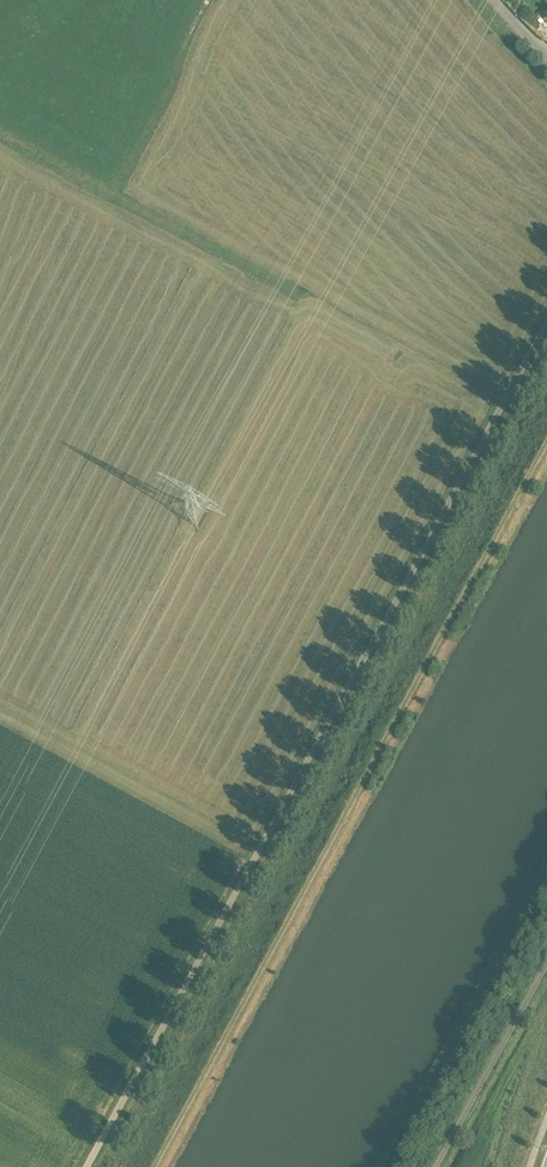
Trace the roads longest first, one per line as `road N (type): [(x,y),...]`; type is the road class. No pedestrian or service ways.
road 1 (unclassified): [(89,1166),(546,328)]
road 2 (unclassified): [(546,968),(437,1166)]

